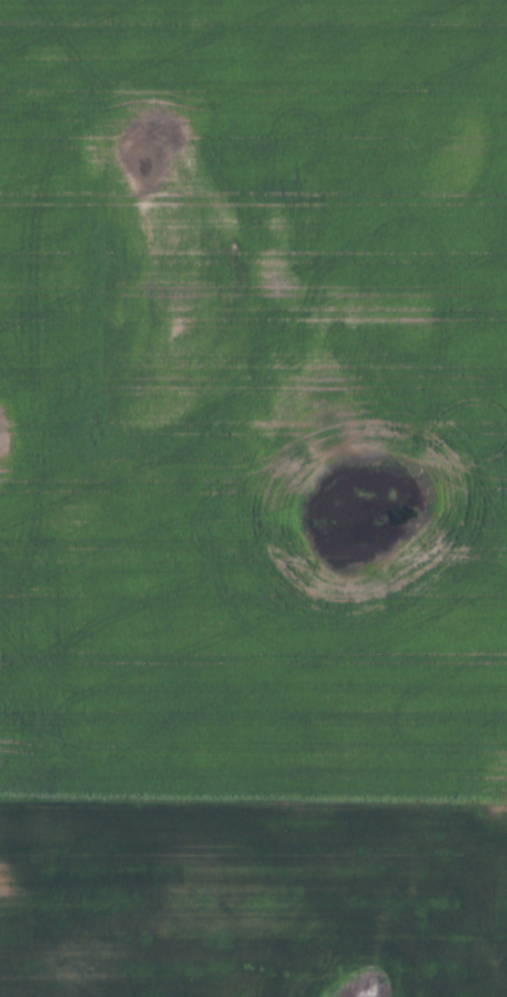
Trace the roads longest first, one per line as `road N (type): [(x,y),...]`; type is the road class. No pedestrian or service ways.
road 1 (track): [(0,84),(76,82),(145,96),(177,136),(198,225)]

